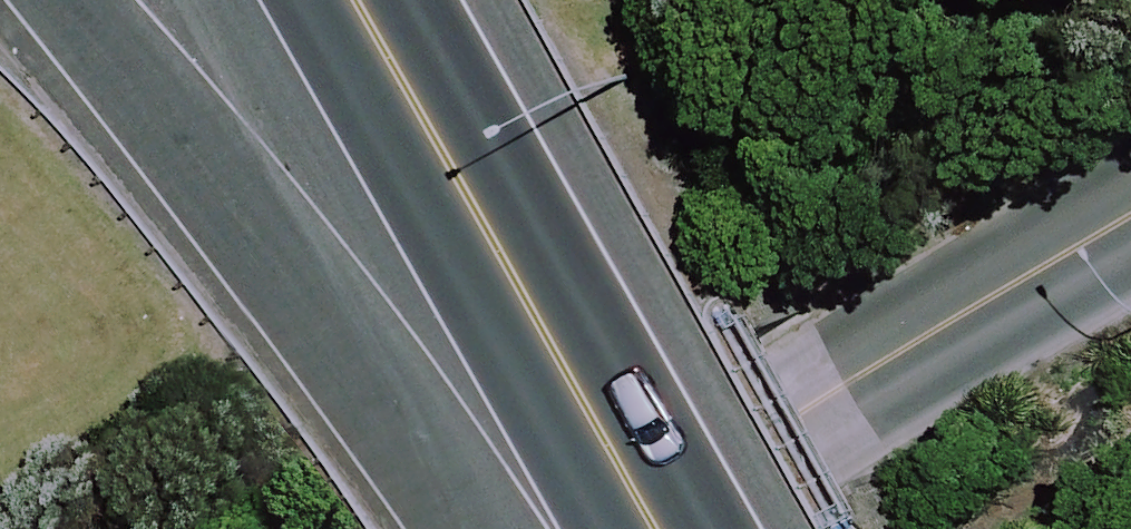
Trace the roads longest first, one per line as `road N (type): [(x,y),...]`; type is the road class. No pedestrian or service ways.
road 1 (secondary): [(524,528),(66,0)]
road 2 (unclassified): [(582,528),(1130,199)]
road 3 (secondary): [(685,528),(387,0)]

